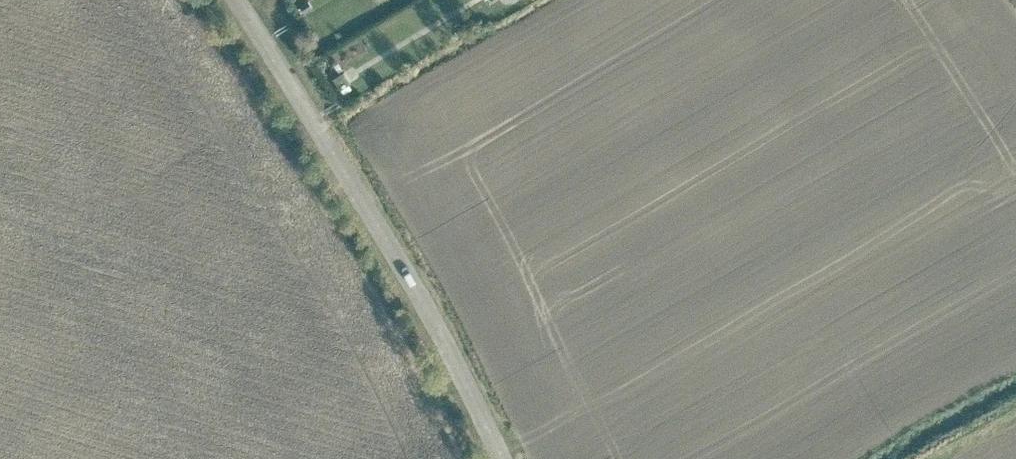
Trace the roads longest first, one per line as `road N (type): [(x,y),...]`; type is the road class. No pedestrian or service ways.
road 1 (unclassified): [(502,458),(411,274),(240,0)]

